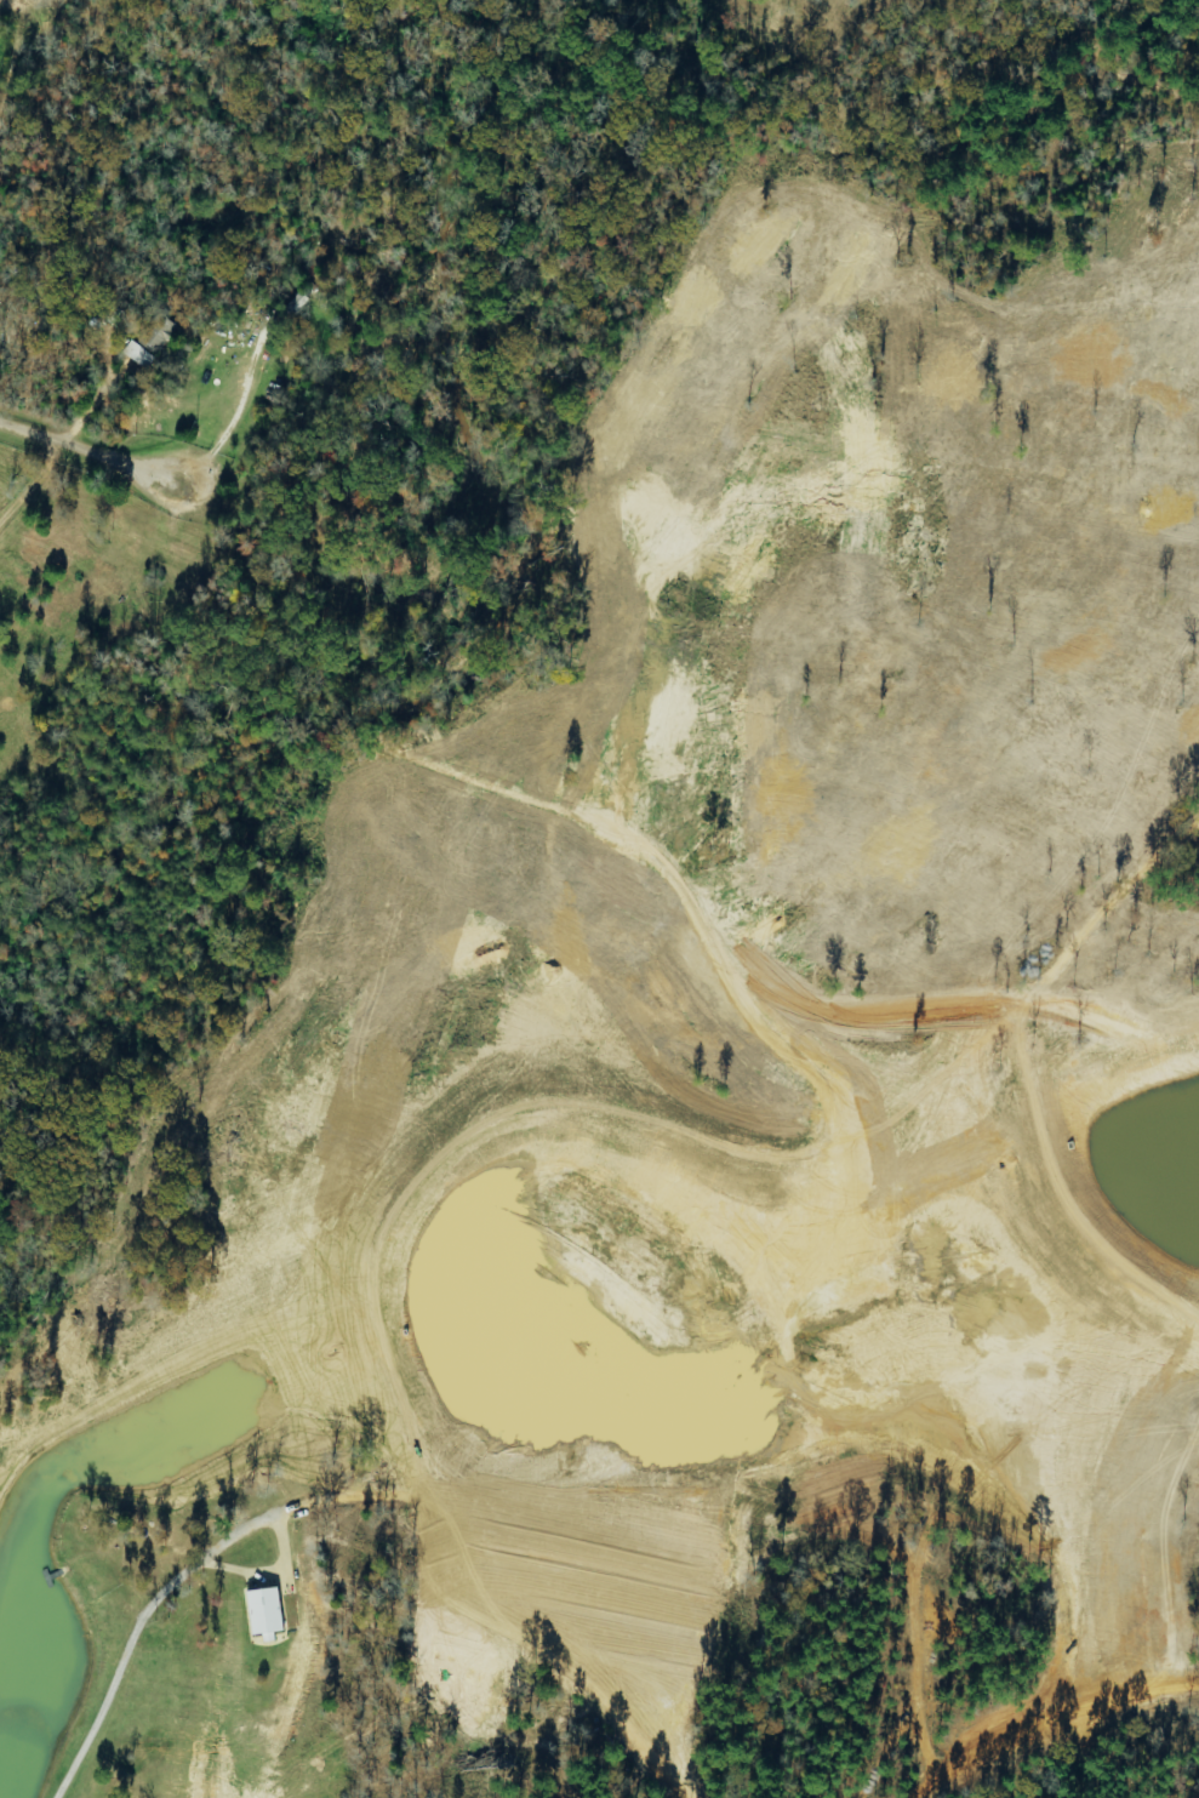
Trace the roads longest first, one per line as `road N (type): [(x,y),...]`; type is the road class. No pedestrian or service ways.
road 1 (residential): [(195,487),(0,424)]

